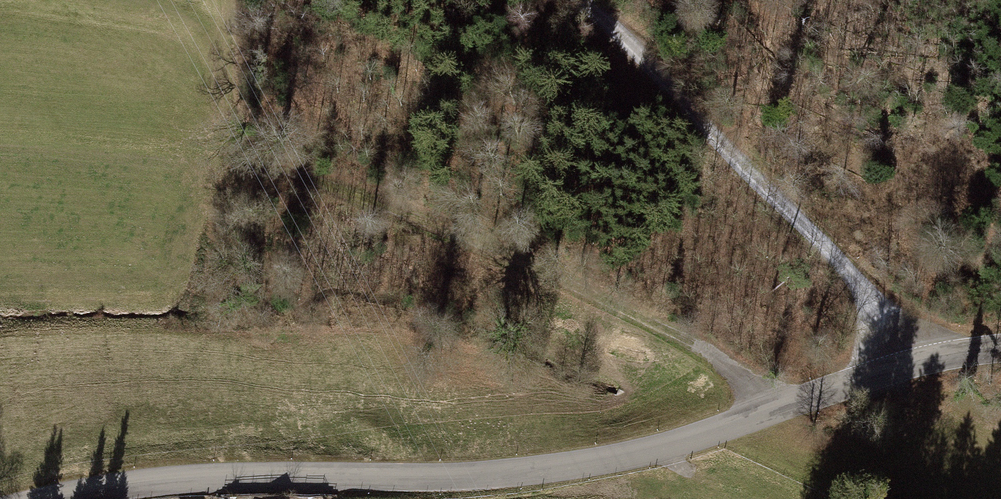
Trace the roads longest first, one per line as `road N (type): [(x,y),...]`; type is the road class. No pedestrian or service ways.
road 1 (tertiary): [(1000,347),(629,461),(500,478),(205,482),(65,498)]
road 2 (track): [(280,170),(599,303),(716,363),(762,419)]
road 3 (track): [(573,0),(855,285),(894,374)]

